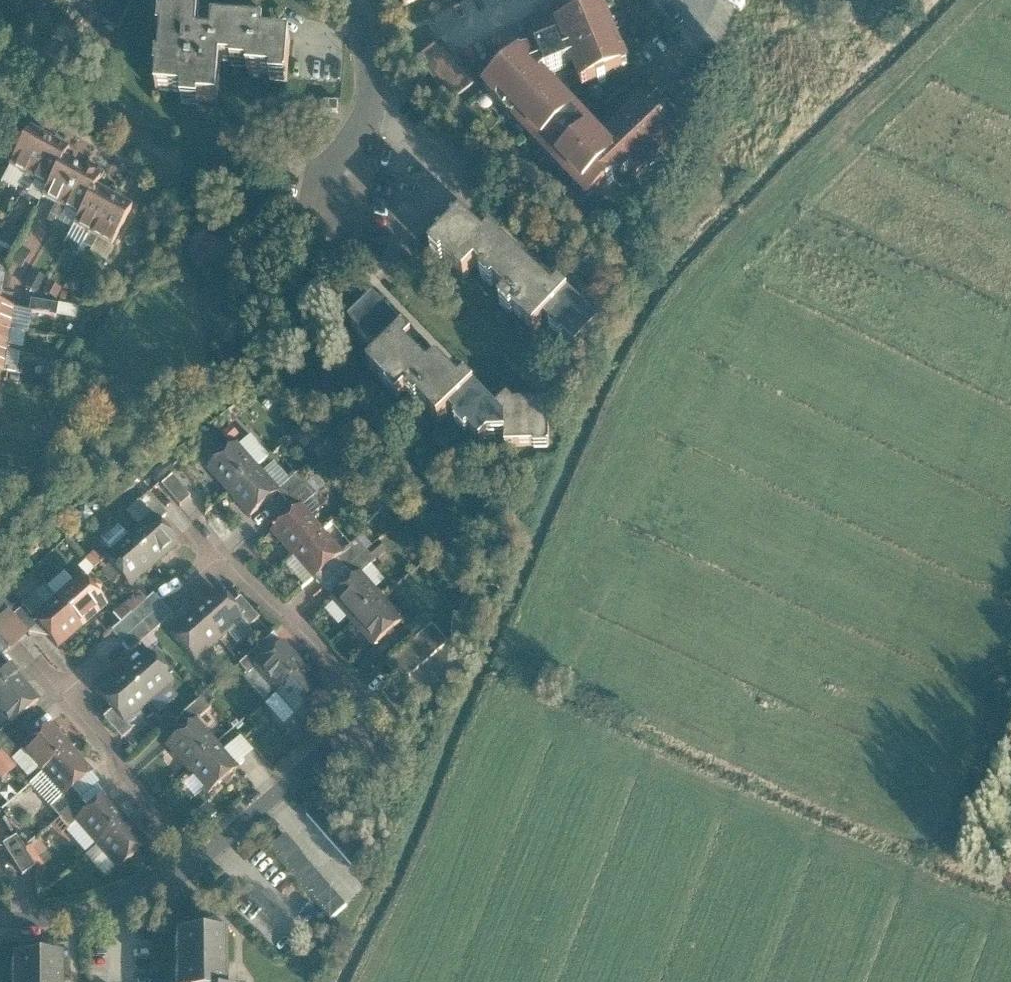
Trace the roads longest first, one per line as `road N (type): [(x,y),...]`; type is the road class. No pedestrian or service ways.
road 1 (residential): [(41,672),(195,864)]
road 2 (residential): [(195,864),(374,715)]
road 3 (residential): [(345,0),(367,56),(368,99),(340,217)]
road 4 (residential): [(220,555),(374,715)]
road 5 (residential): [(0,921),(109,907),(195,864)]

